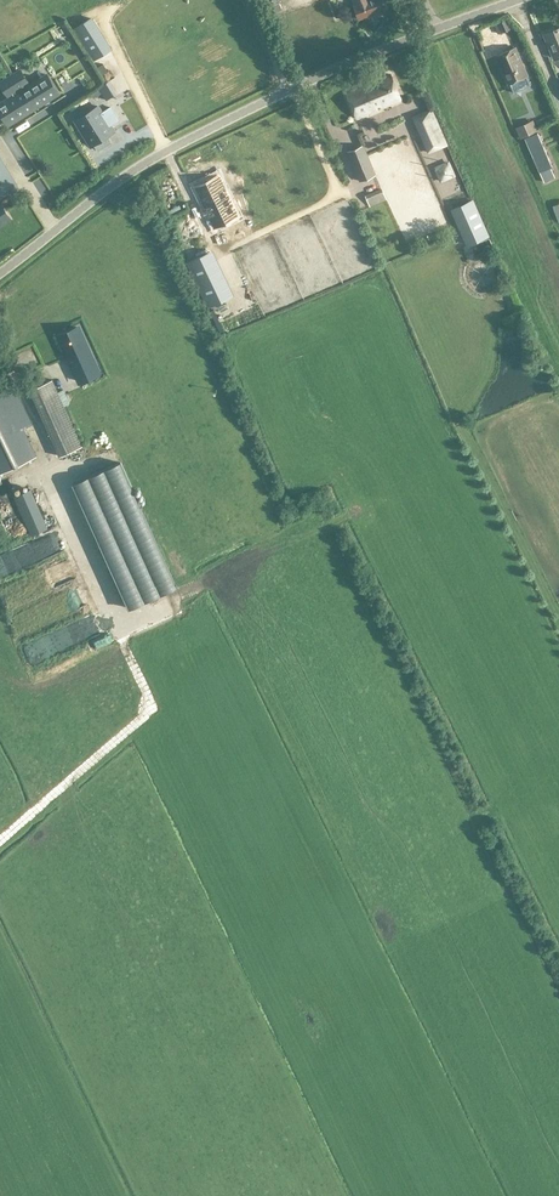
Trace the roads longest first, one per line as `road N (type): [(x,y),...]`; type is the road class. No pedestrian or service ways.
road 1 (unclassified): [(0,272),(166,150),(510,0)]

